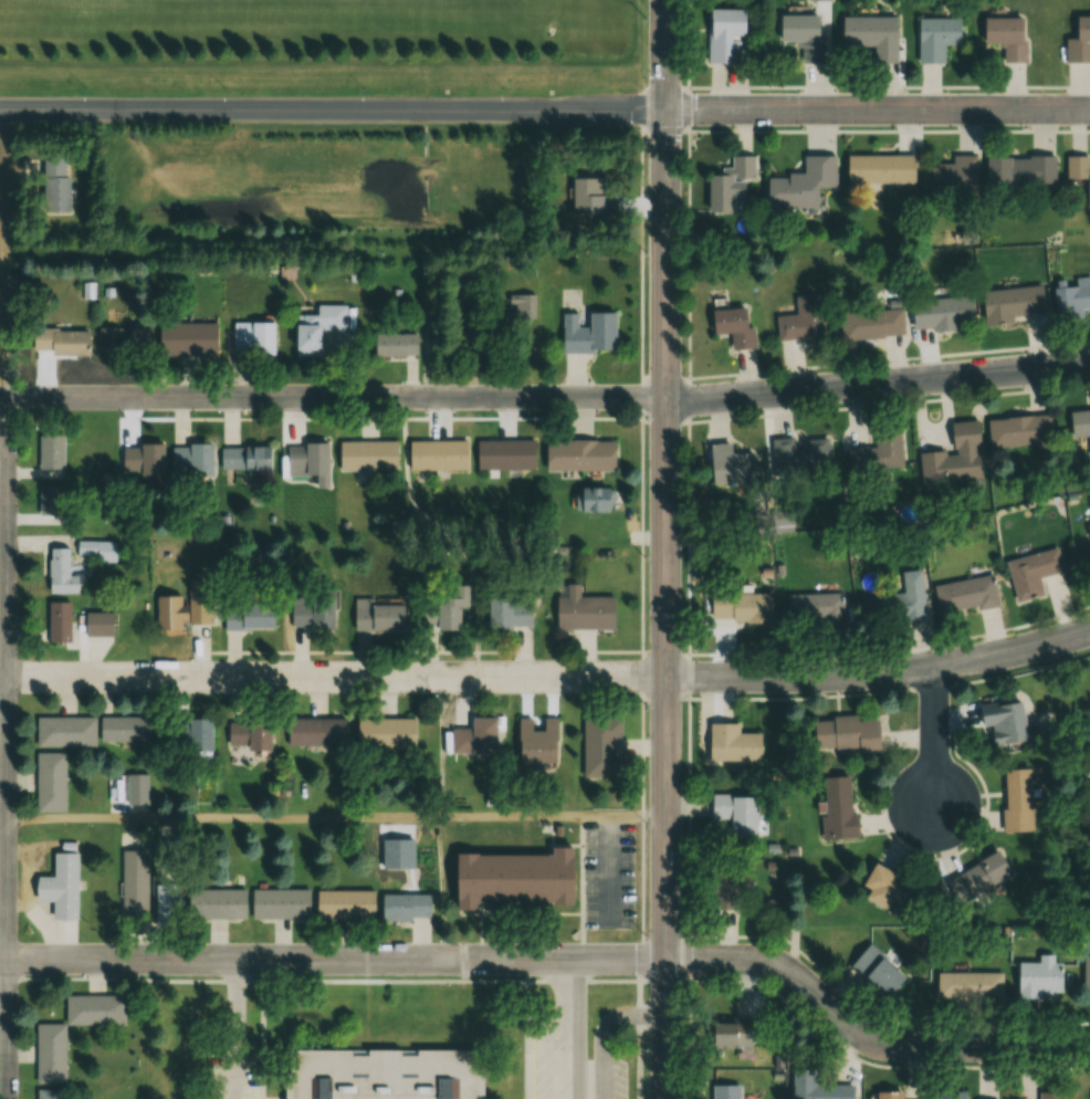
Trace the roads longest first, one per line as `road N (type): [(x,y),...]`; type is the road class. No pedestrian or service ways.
road 1 (residential): [(1089,1046),(884,1046),(846,1030),(793,976),(771,966),(0,960)]
road 2 (tertiary): [(667,1098),(664,0)]
road 3 (residential): [(1089,364),(704,398),(0,396)]
road 4 (residential): [(3,1098),(3,108)]
road 5 (tertiary): [(0,108),(664,112)]
road 6 (residential): [(2,677),(665,676)]
road 7 (residential): [(665,676),(874,673),(1089,632)]
road 8 (residential): [(664,112),(1089,111)]
road 9 (residential): [(935,827),(934,666)]

